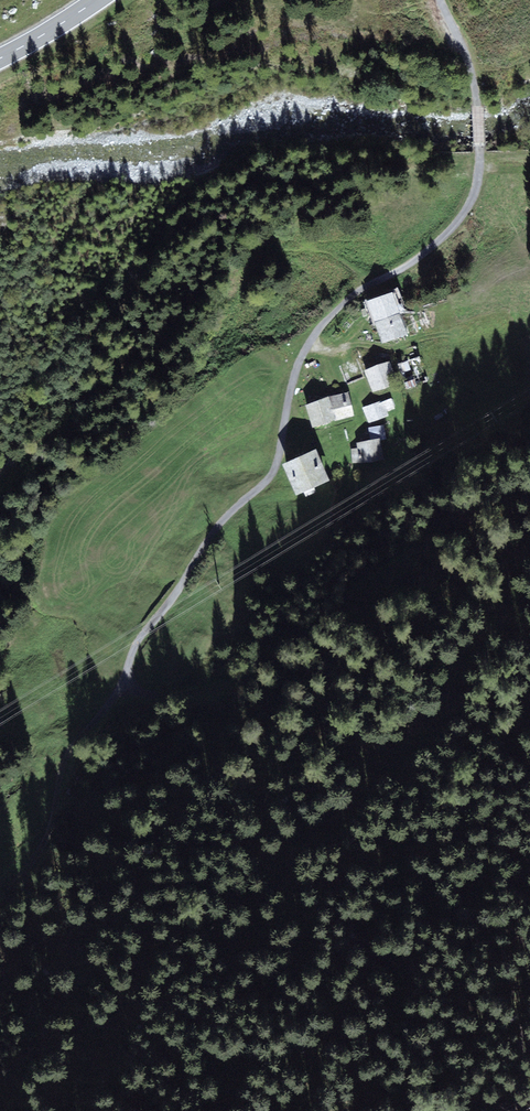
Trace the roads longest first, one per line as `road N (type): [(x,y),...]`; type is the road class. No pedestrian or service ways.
road 1 (residential): [(439,0),(475,92),(481,152),(473,197),(428,252),(366,289),(312,336),(272,474),(227,517),(138,644),(128,685)]
road 2 (track): [(128,685),(172,697),(241,676),(442,529),(529,490)]
road 3 (track): [(128,685),(69,753),(43,847),(0,900)]

